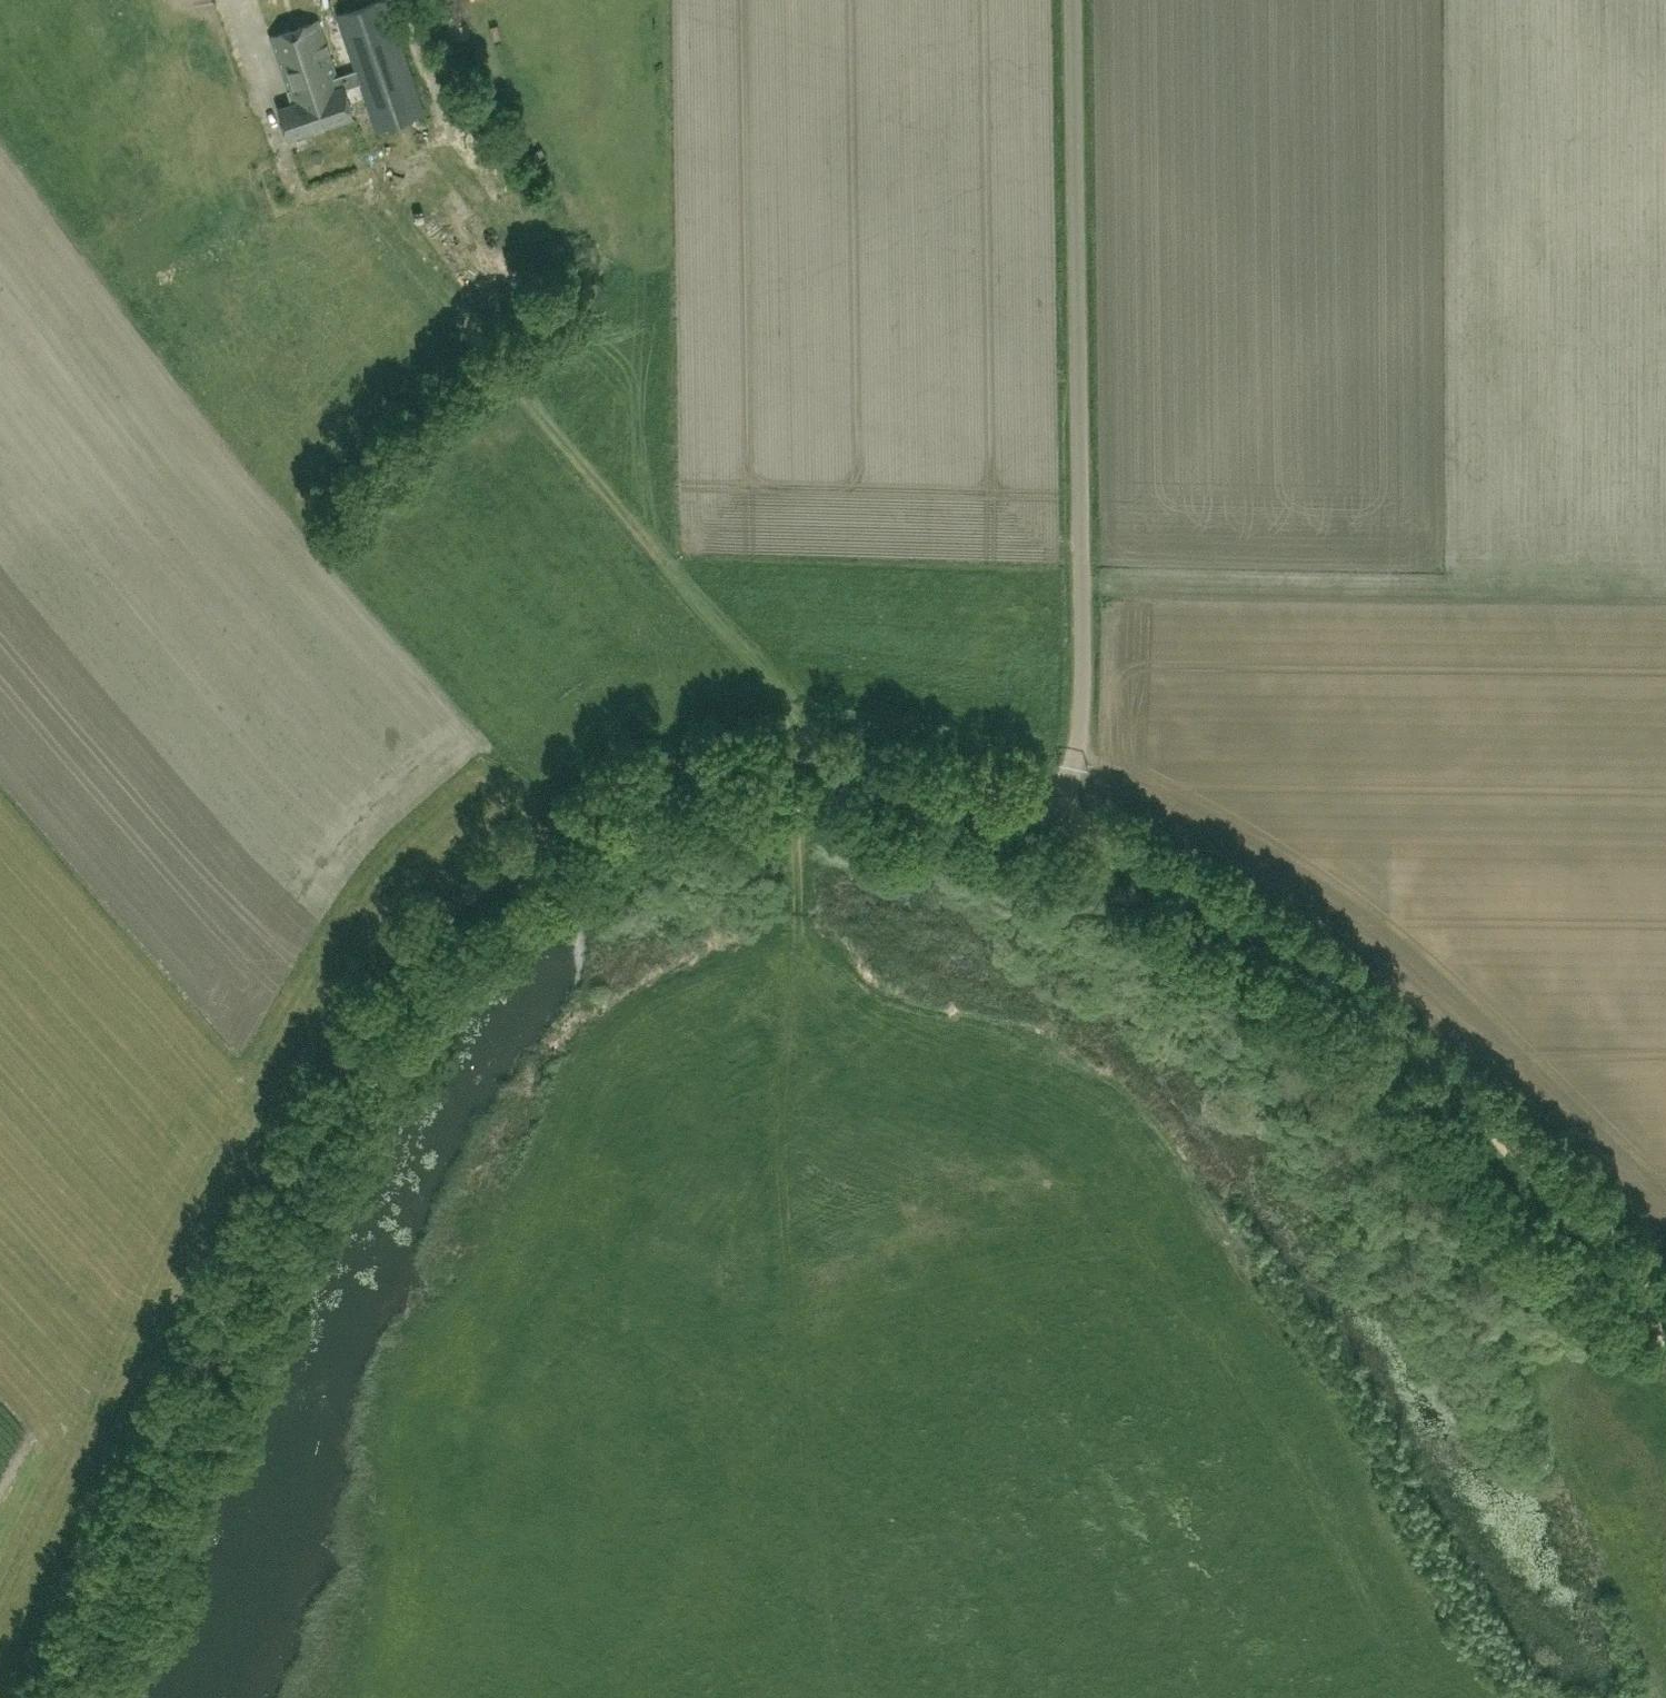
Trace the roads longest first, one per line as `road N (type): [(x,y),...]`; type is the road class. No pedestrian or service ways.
road 1 (unclassified): [(51,1697),(194,1381),(406,958),(444,908),(564,812),(621,782),(714,751),(805,743),(901,763),(1035,807),(1066,790),(1079,752),(1083,693),(1078,0)]
road 2 (track): [(1622,1292),(1425,1064),(1343,988),(1256,924),(1051,804)]
road 3 (track): [(805,743),(802,941)]

